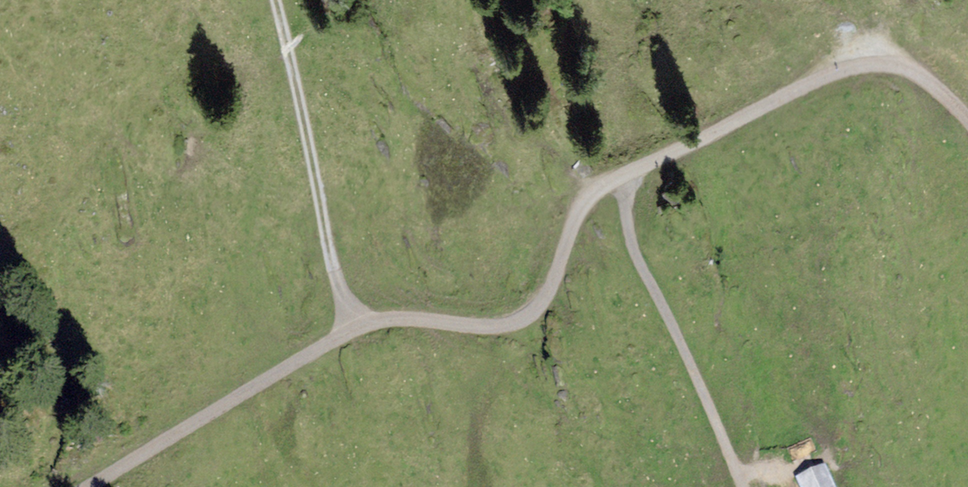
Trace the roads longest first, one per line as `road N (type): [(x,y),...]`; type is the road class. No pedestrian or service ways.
road 1 (track): [(90,486),(355,324),(419,319),(493,328),(525,318),(547,297),(577,213),(596,190),(626,176)]
road 2 (track): [(626,176),(850,62),(891,60),(923,75),(967,117)]
road 3 (track): [(276,0),(336,272),(355,324)]
road 4 (track): [(626,176),(627,227),(740,486)]

